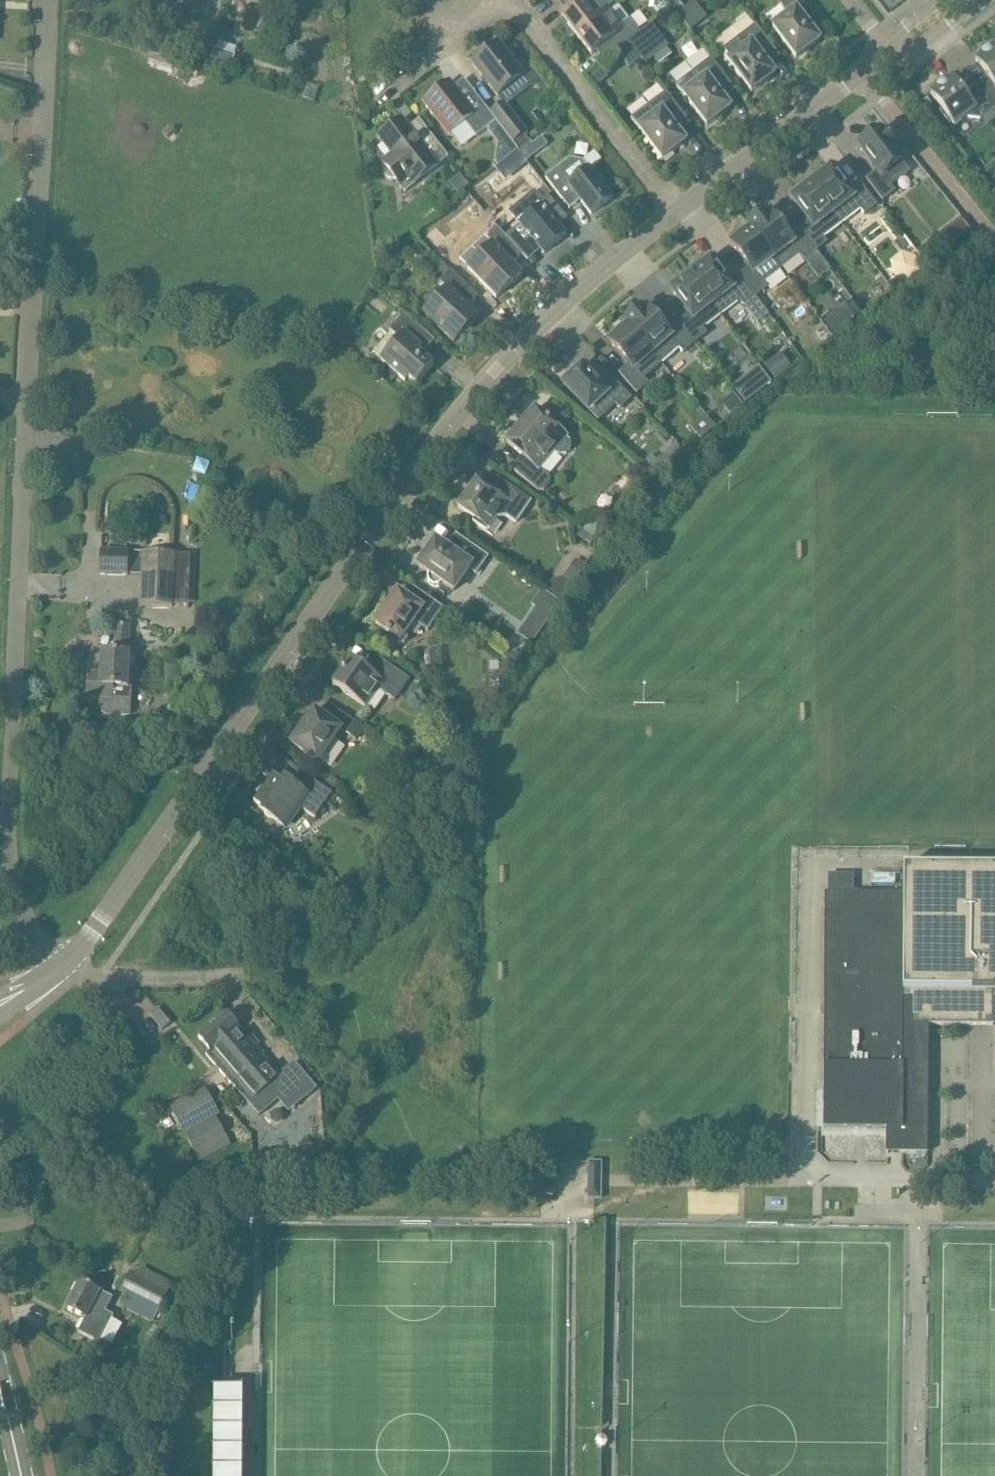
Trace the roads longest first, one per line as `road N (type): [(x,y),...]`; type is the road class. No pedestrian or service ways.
road 1 (residential): [(60,968),(19,898),(9,855),(52,0)]
road 2 (residential): [(60,968),(98,927),(472,398),(595,277),(676,213)]
road 3 (residential): [(454,37),(486,10),(523,16),(676,213)]
road 4 (residential): [(676,213),(891,51)]
road 5 (residential): [(60,968),(101,979),(238,978)]

